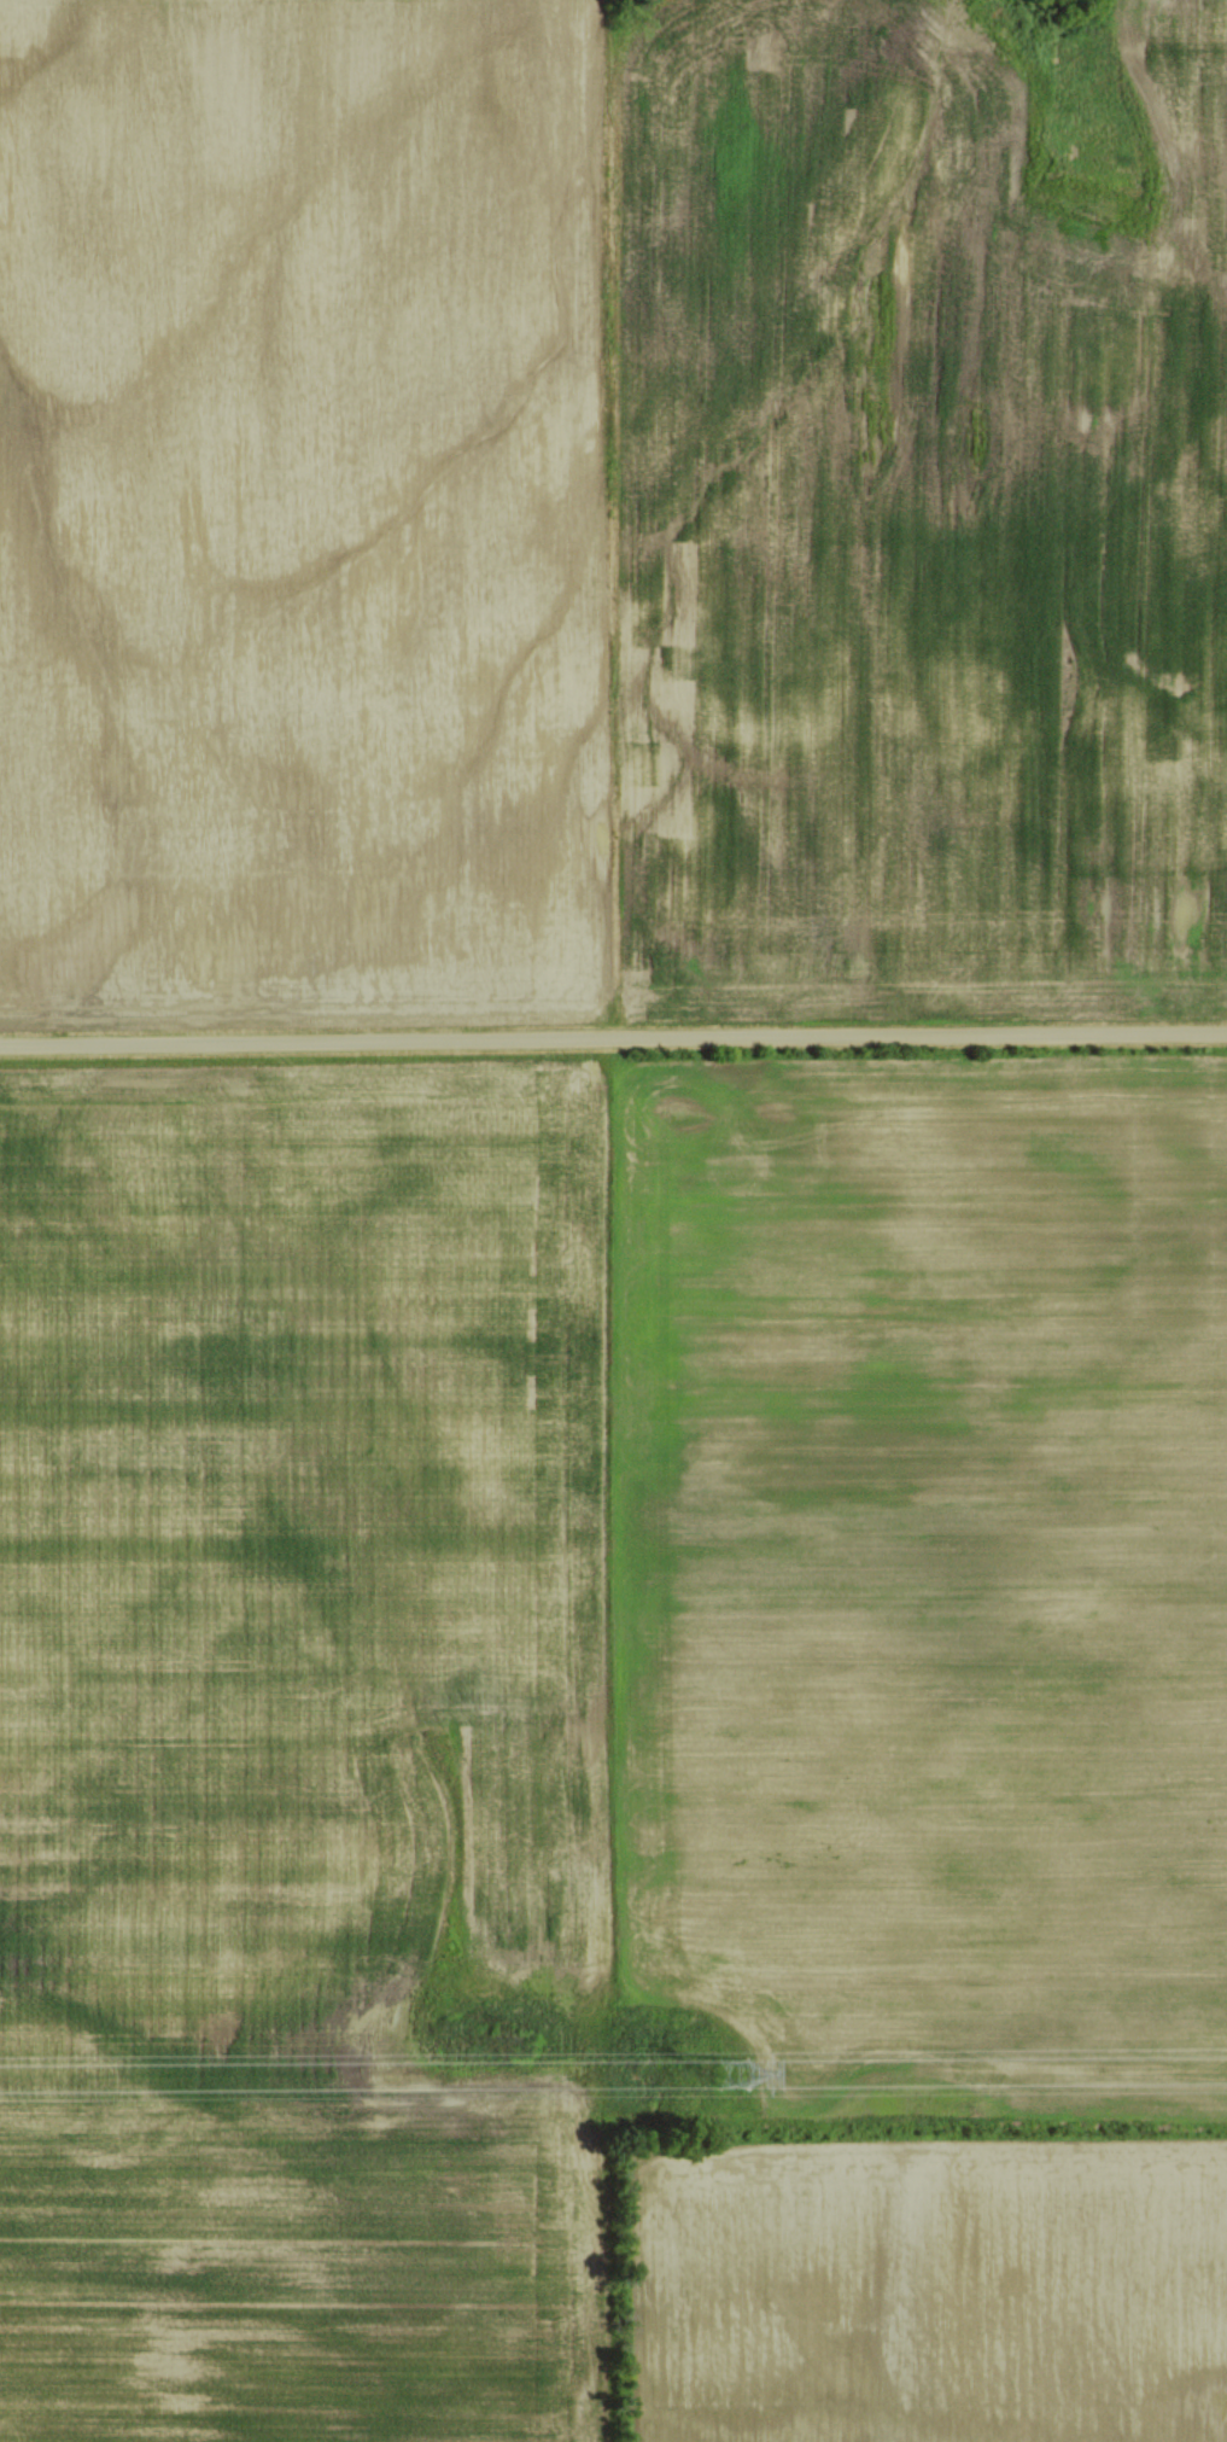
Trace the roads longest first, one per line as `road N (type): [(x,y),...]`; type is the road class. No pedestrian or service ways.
road 1 (residential): [(1226,1035),(0,1045)]

